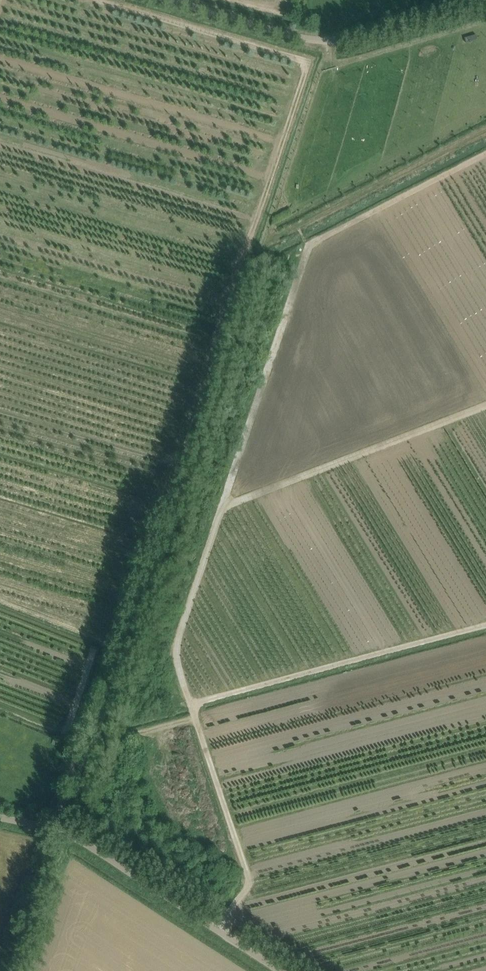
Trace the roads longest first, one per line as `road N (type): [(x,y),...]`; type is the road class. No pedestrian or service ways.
road 1 (track): [(55,829),(234,266),(485,134)]
road 2 (unclassified): [(290,970),(86,844),(0,817)]
road 3 (unclassified): [(485,4),(327,40),(175,0)]

